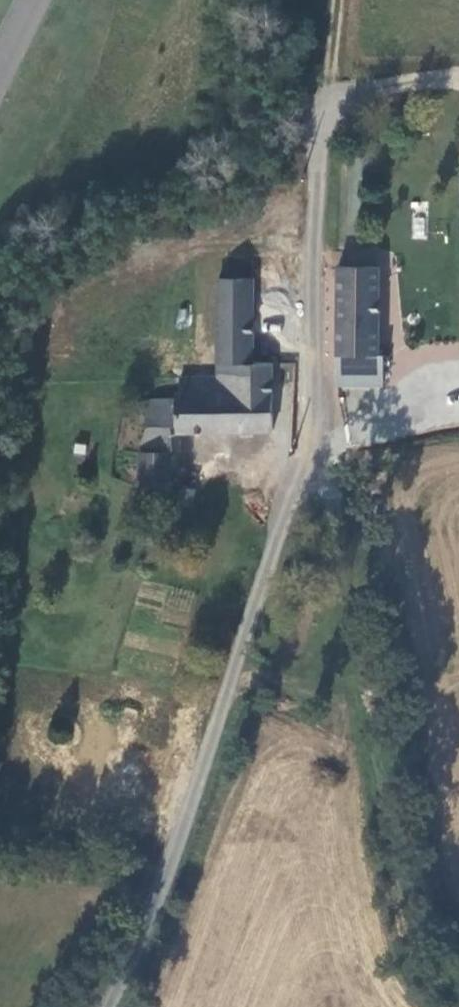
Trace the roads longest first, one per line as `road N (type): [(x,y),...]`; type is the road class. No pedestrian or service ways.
road 1 (unclassified): [(103,1006),(184,834),(309,437),(327,96)]
road 2 (track): [(458,995),(402,925),(349,546),(309,437)]

